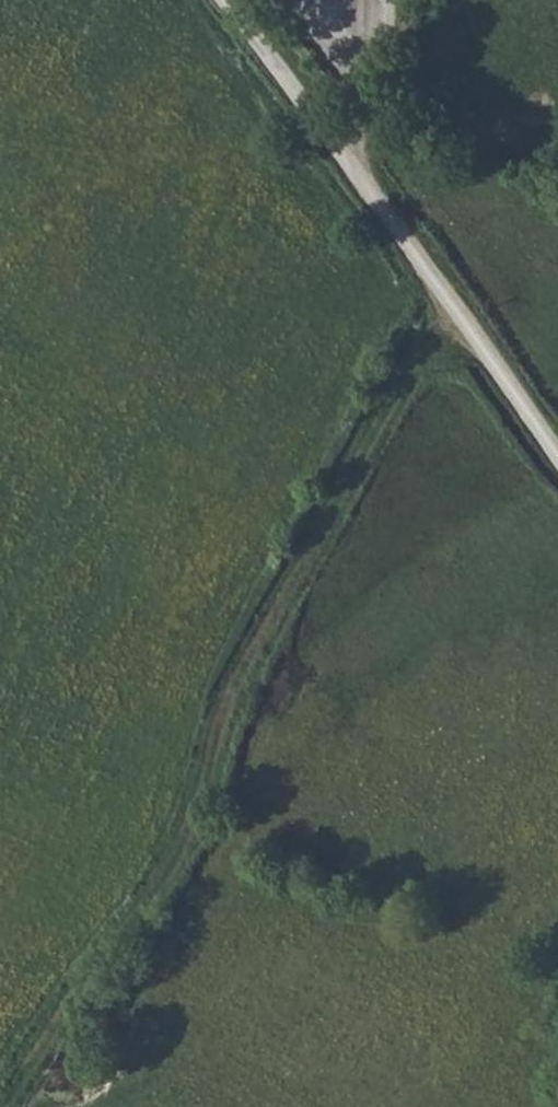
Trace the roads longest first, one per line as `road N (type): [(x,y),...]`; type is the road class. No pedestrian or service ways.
road 1 (unclassified): [(215,0),(458,307),(557,452)]

